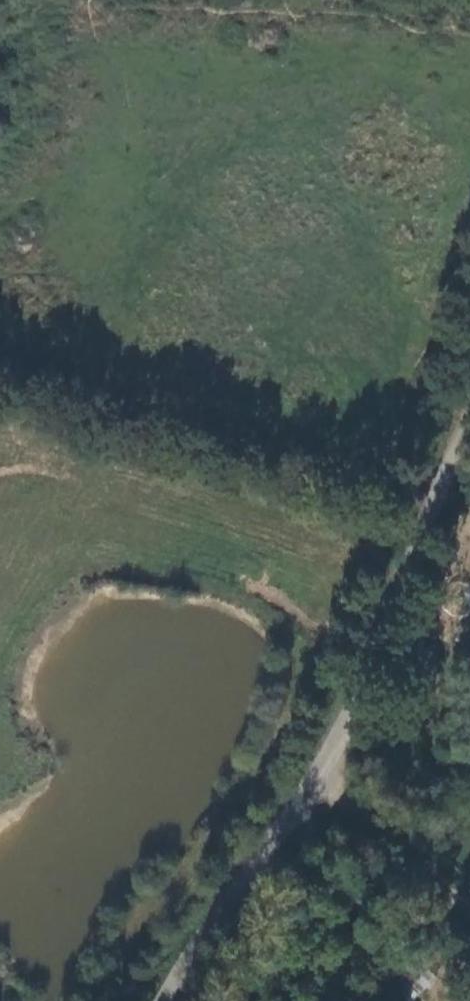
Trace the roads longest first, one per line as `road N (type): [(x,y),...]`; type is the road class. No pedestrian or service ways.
road 1 (unclassified): [(161,1000),(193,939),(322,774),(469,429)]

